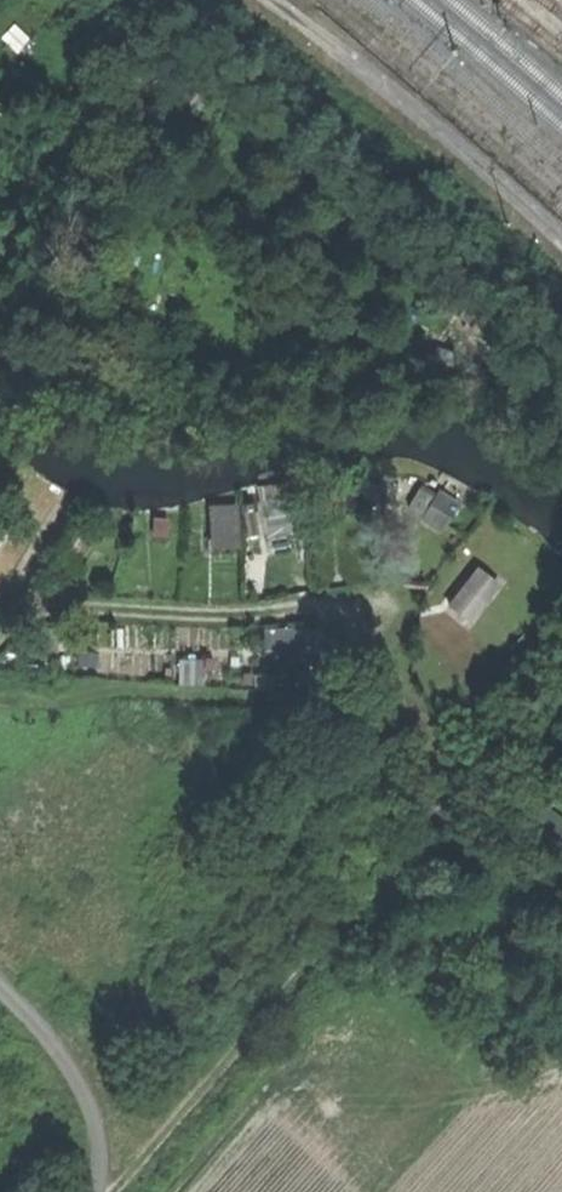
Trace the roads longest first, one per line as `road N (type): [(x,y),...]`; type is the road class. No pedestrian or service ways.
road 1 (track): [(0,643),(22,618),(58,609),(194,618),(393,603)]
road 2 (track): [(561,248),(403,103),(270,0)]
road 3 (track): [(100,1191),(92,1097),(45,1027),(0,985)]

